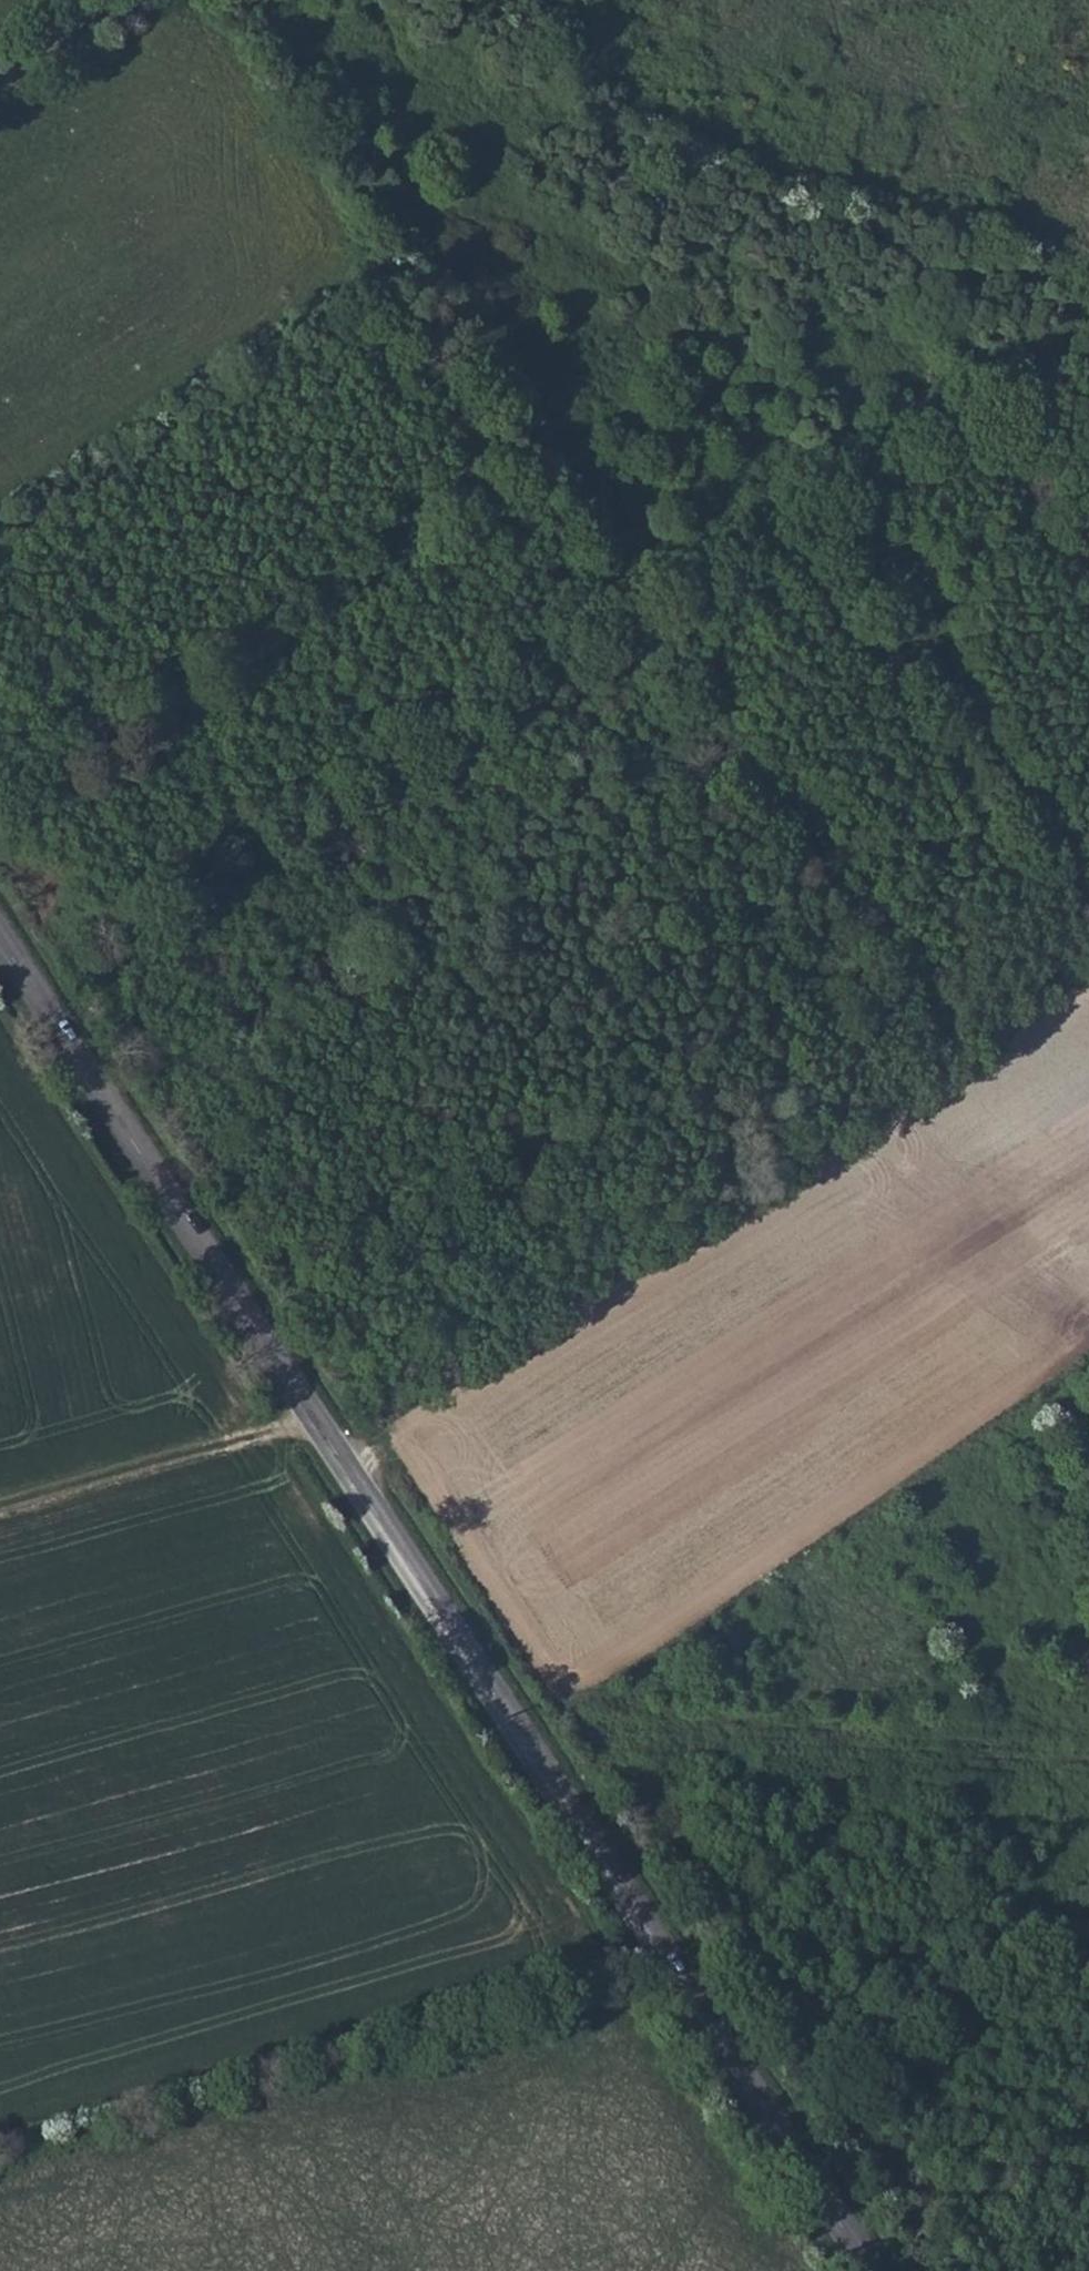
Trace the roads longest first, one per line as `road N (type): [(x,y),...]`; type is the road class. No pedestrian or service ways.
road 1 (tertiary): [(871,2270),(0,941)]
road 2 (track): [(566,1805),(613,1743),(597,1658),(1088,1340)]
road 3 (track): [(0,74),(117,0)]

